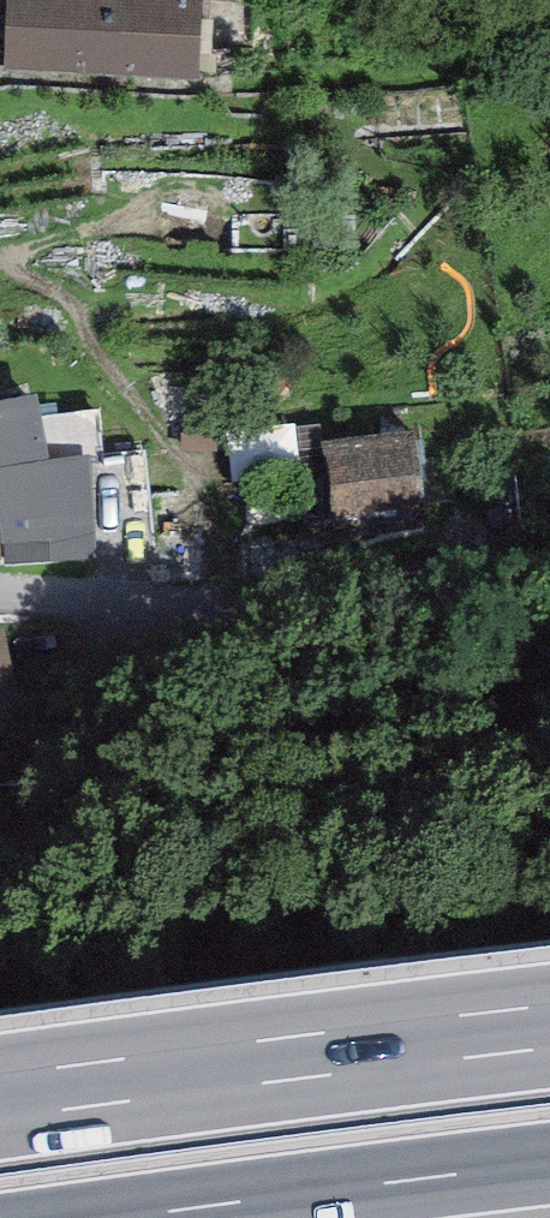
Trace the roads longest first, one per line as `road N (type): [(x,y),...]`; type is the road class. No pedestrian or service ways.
road 1 (motorway): [(549,1027),(0,1097)]
road 2 (residential): [(0,587),(253,599),(549,594)]
road 3 (motorway): [(132,1217),(549,1166)]

